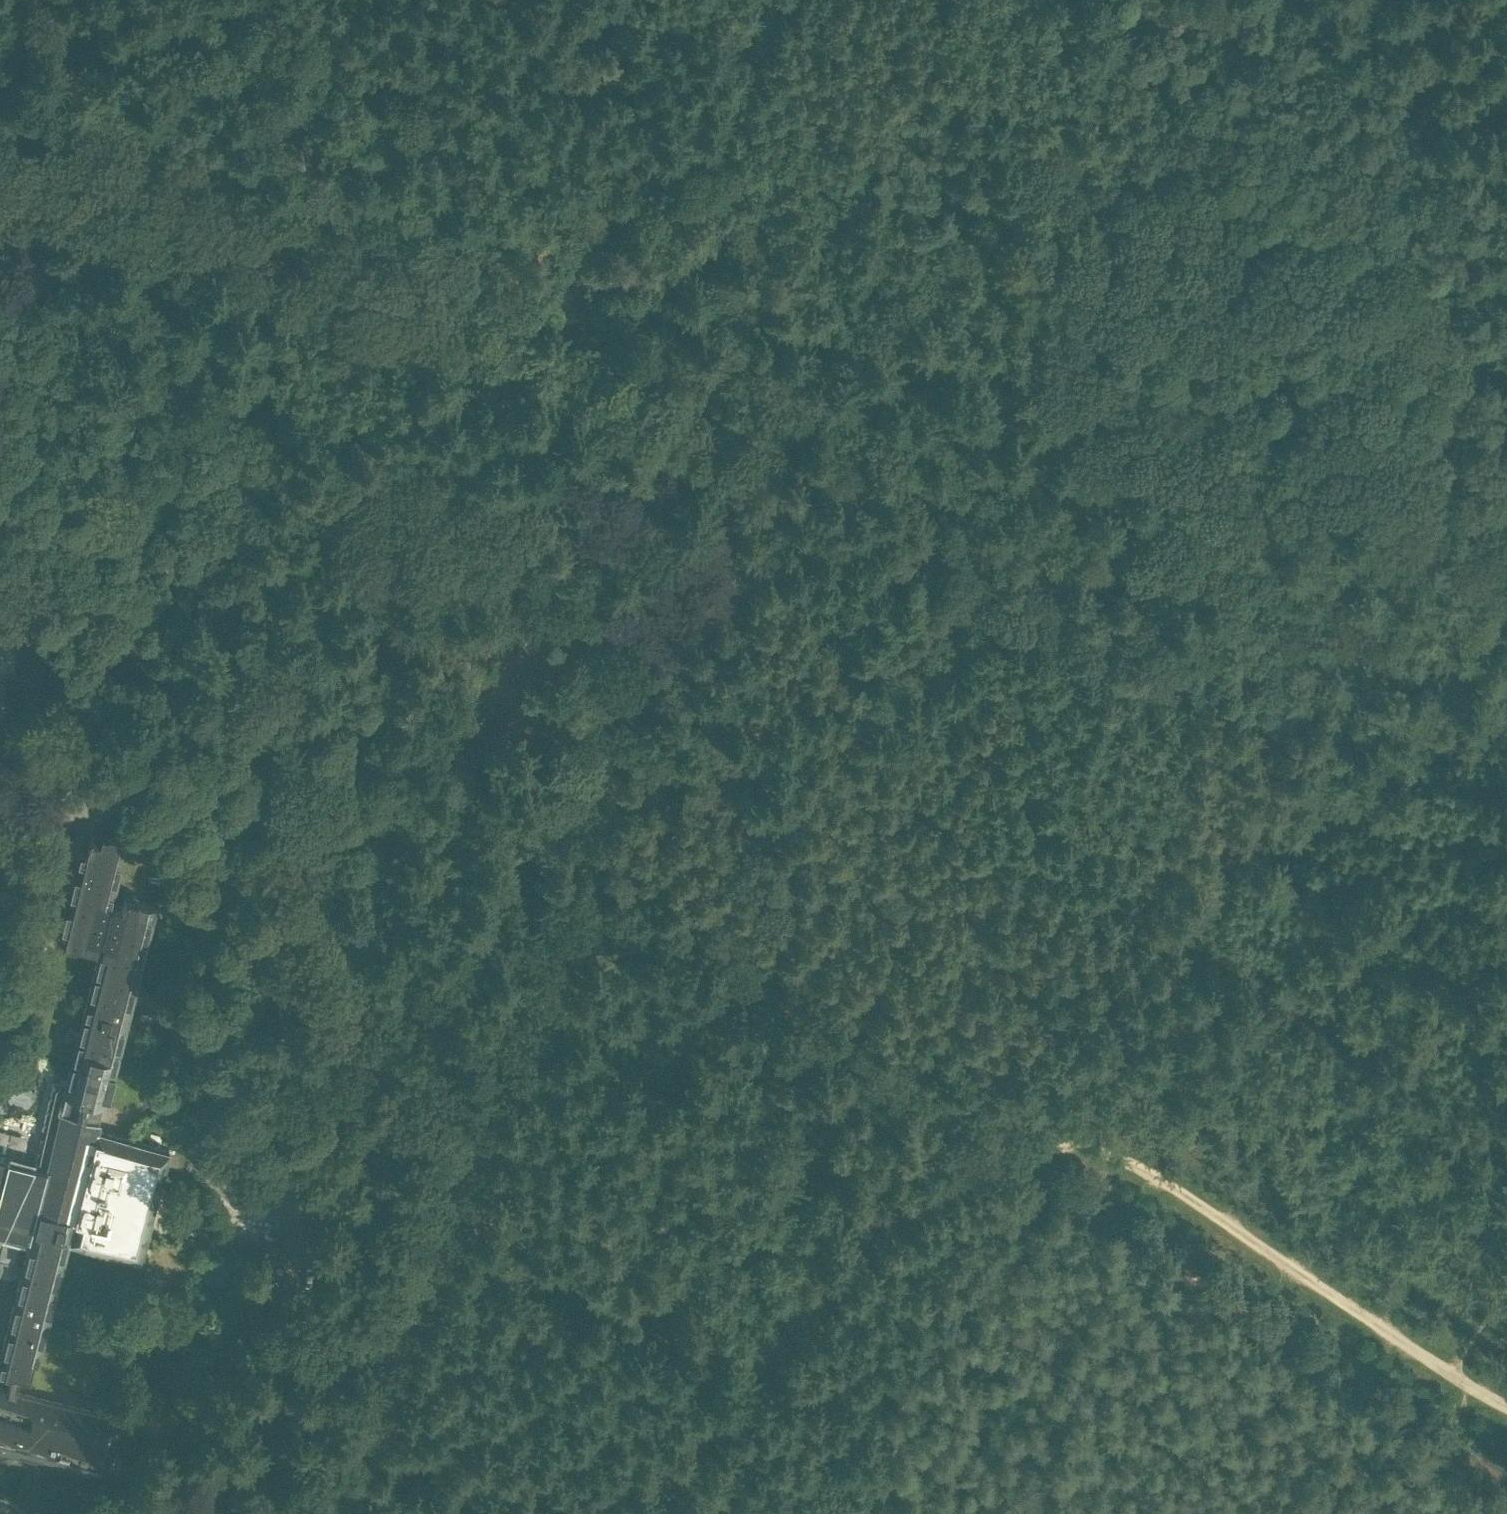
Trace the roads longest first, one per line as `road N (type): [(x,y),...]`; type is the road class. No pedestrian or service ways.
road 1 (track): [(0,125),(1173,661)]
road 2 (track): [(1506,590),(986,1123),(983,1151)]
road 3 (track): [(273,1231),(289,1166),(283,1078),(310,1044),(317,1001),(303,975),(165,857),(78,809),(33,762),(7,750)]
road 4 (track): [(983,1151),(1017,1163),(1453,1438)]
road 5 (track): [(1506,200),(1292,0)]

